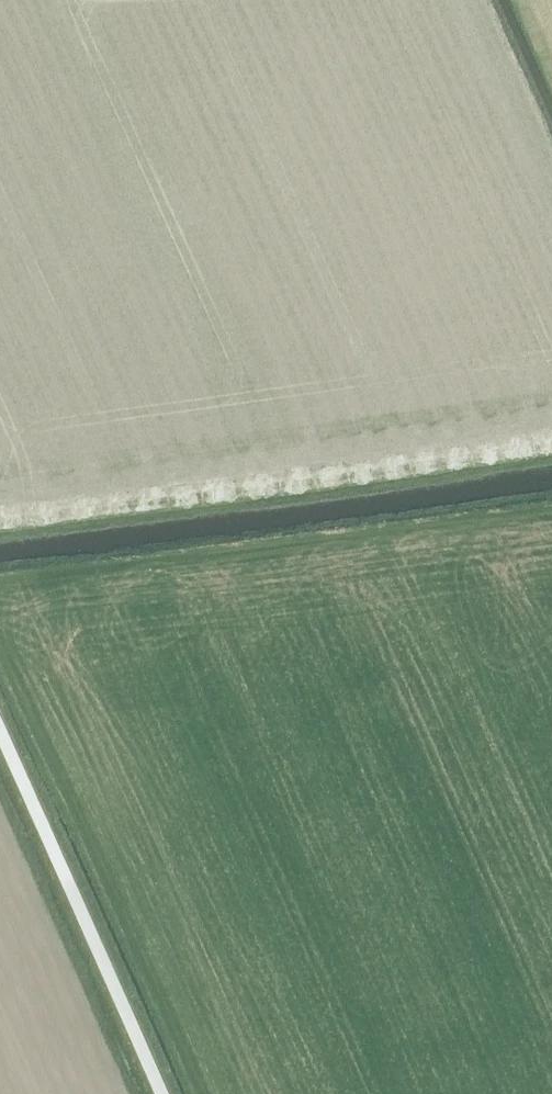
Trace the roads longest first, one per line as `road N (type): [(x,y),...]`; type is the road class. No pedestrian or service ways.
road 1 (unclassified): [(162,1093),(0,733)]

